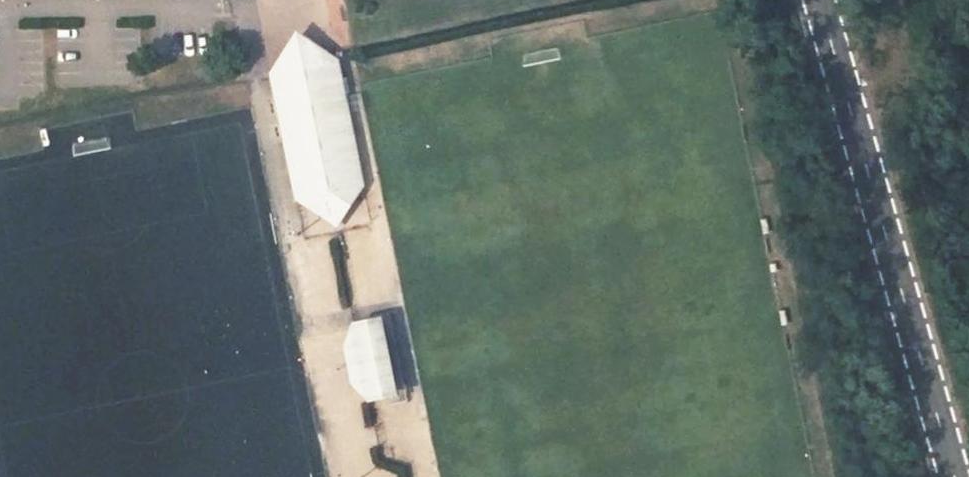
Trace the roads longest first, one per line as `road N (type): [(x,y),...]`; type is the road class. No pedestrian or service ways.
road 1 (secondary): [(830,0),(966,476)]

